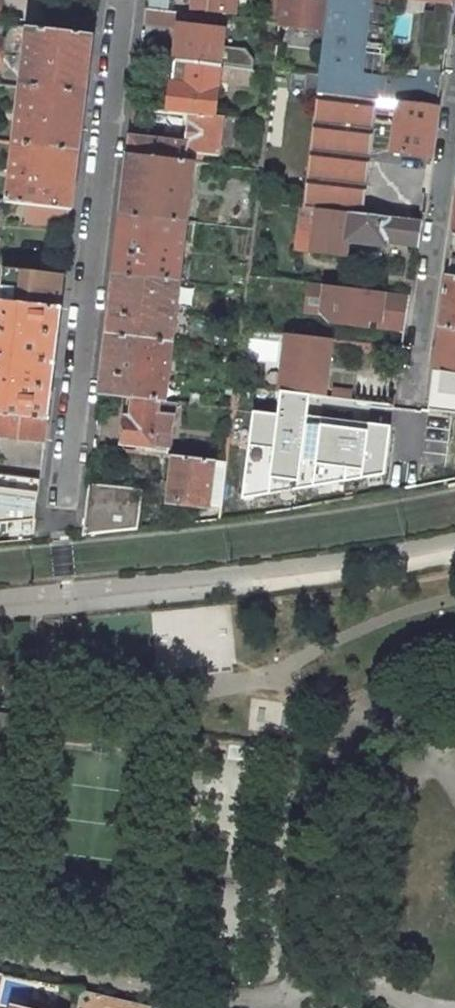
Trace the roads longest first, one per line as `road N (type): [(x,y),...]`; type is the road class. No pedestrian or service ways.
road 1 (residential): [(62,508),(122,0)]
road 2 (residential): [(405,449),(454,121)]

